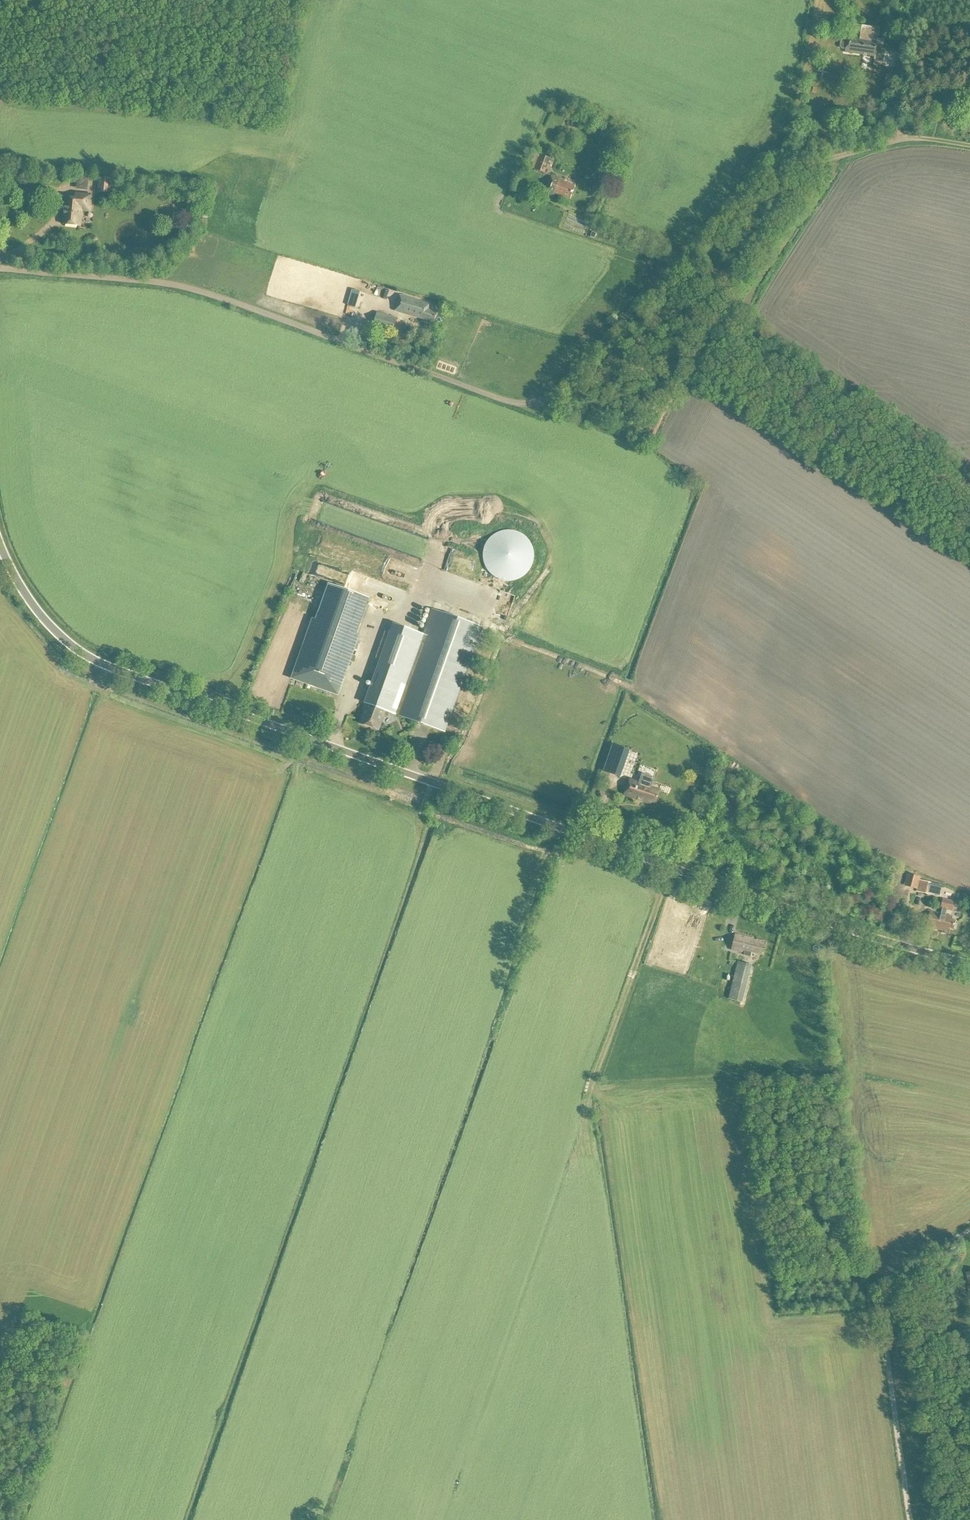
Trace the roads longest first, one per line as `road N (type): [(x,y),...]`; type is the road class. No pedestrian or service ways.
road 1 (unclassified): [(969,964),(829,923),(103,666),(45,621),(0,544)]
road 2 (unclassified): [(0,269),(178,284),(516,405),(549,398)]
road 3 (track): [(549,398),(752,182),(900,140),(969,147)]
road 4 (track): [(910,1519),(881,1301),(969,1230)]
road 5 (track): [(588,1101),(669,866)]

